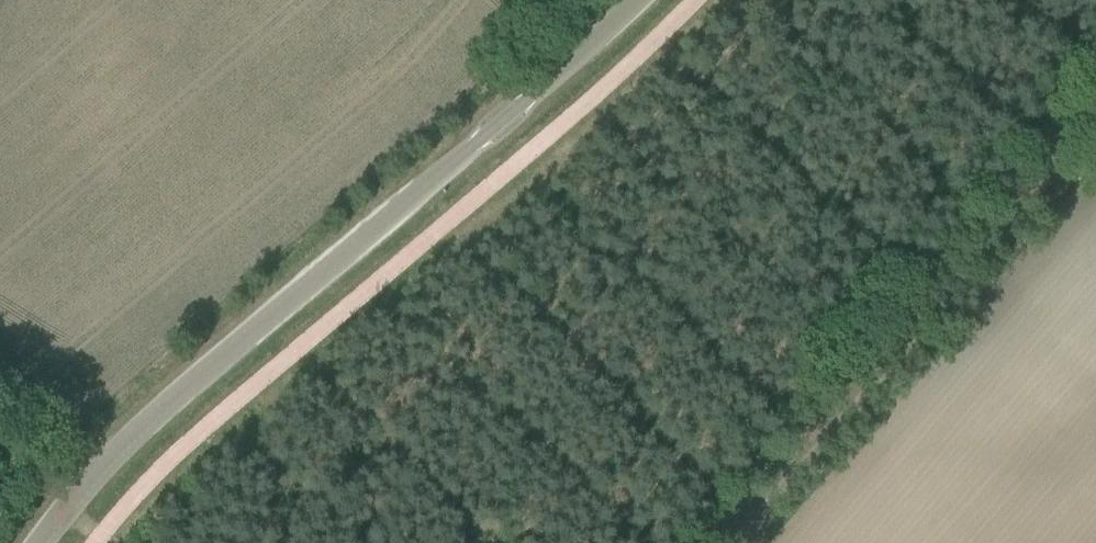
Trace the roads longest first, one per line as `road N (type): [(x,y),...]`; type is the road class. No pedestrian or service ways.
road 1 (tertiary): [(37,542),(106,459),(169,400),(628,0)]
road 2 (track): [(734,542),(1095,124)]

